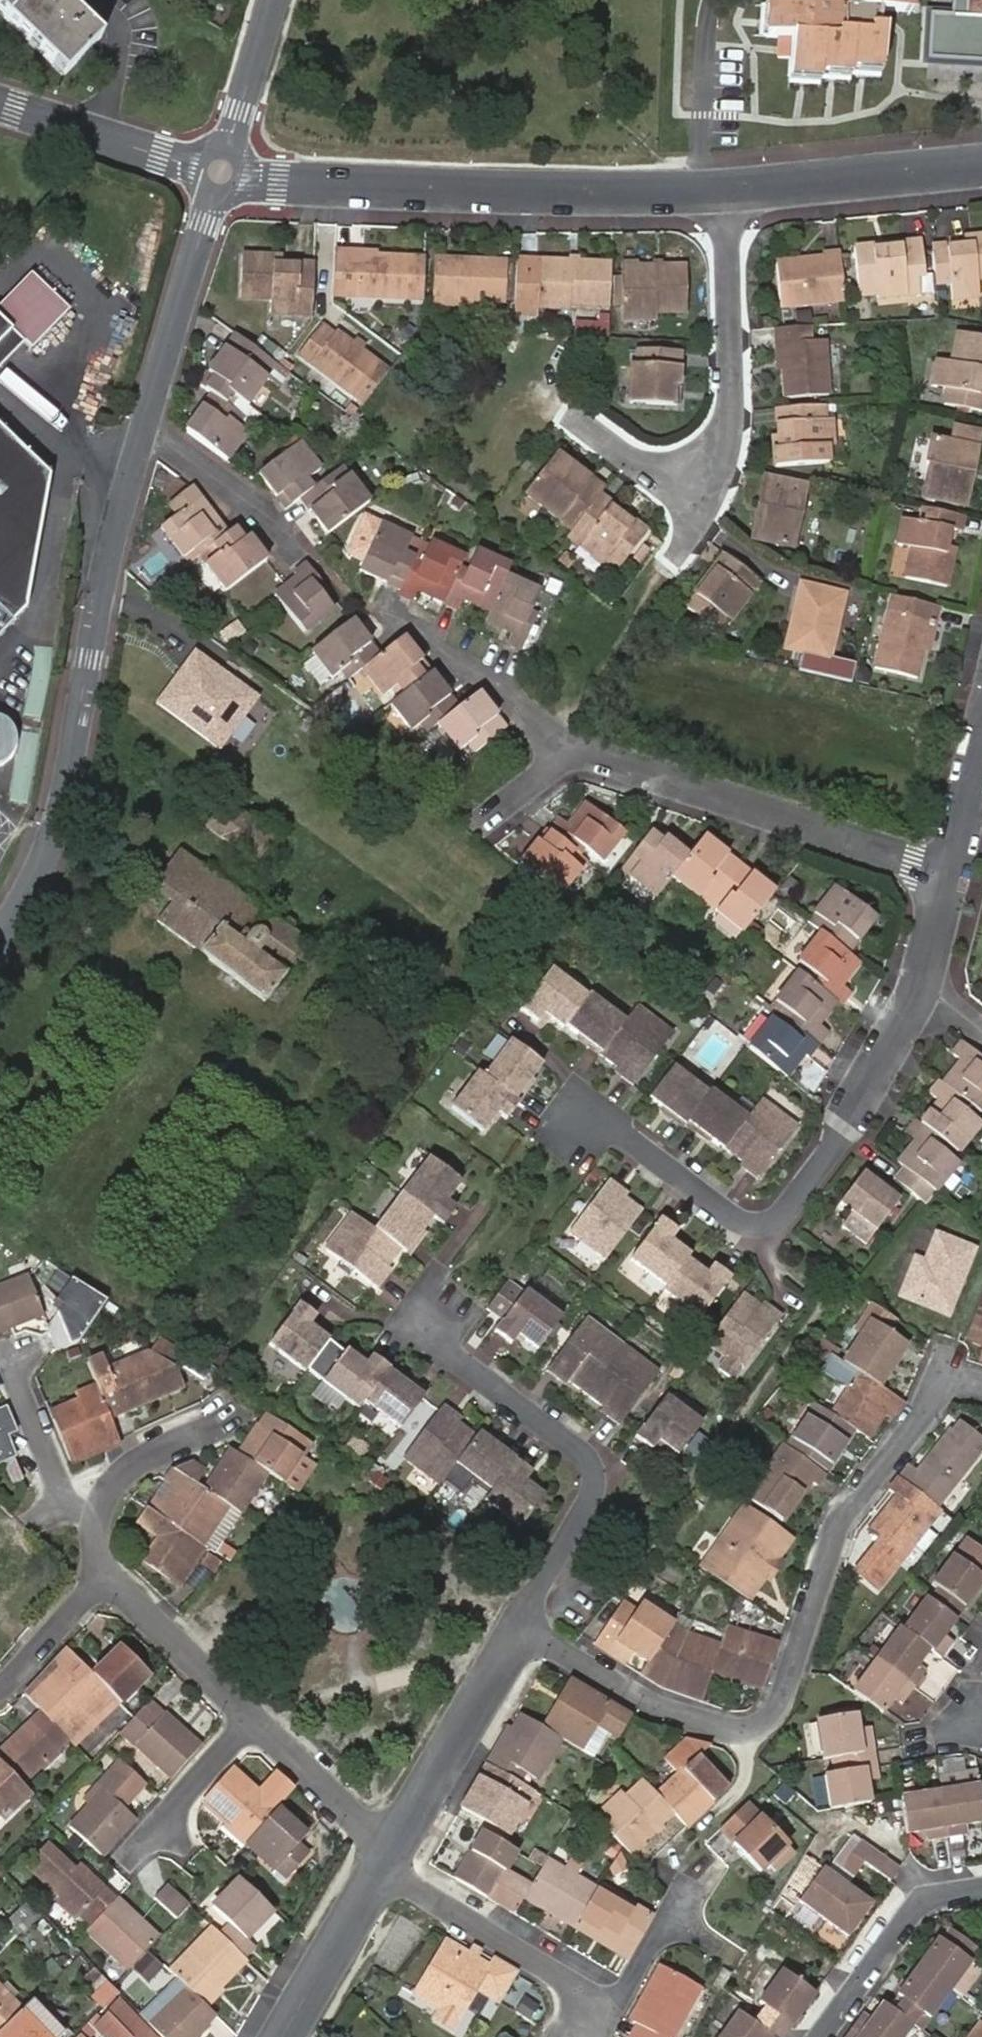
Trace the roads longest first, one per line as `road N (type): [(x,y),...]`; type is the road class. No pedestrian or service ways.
road 1 (residential): [(222,171),(105,572),(61,823),(45,871),(0,942)]
road 2 (residential): [(518,1632),(640,1700),(729,1727),(760,1721),(781,1703),(799,1661),(842,1518),(949,1374),(981,1385)]
road 3 (residential): [(919,989),(837,1142),(767,1226),(747,1225),(621,1134),(574,1116)]
road 4 (residential): [(222,171),(279,183),(727,190)]
road 5 (residential): [(950,871),(587,755),(561,756),(486,816)]
road 6 (residential): [(518,1632),(591,1500),(591,1470),(449,1356),(428,1315)]
road 7 (residential): [(727,190),(729,421),(703,500)]
road 8 (residential): [(727,190),(981,165)]
road 9 (residential): [(394,1843),(518,1632)]
road 10 (track): [(681,545),(561,756)]
road 11 (residential): [(380,1872),(586,1994)]
road 12 (residential): [(0,104),(222,171)]
road 13 (residential): [(981,1888),(918,1905),(819,2036)]
road 14 (residential): [(250,1720),(104,1577)]
road 15 (residential): [(95,1516),(63,1500),(7,1354)]
road 16 (residential): [(283,2036),(380,1872)]
road 17 (residential): [(394,1843),(361,1824),(250,1720)]
road 18 (residential): [(250,1720),(132,1857)]
road 19 (residential): [(274,0),(222,171)]
road 20 (residential): [(95,1516),(115,1479),(147,1454),(220,1424)]
road 21 (residential): [(104,1577),(0,1688)]
road 22 (residential): [(703,500),(575,422)]
road 23 (residential): [(586,1994),(620,1991),(677,1905)]
road 24 (residential): [(981,750),(950,871)]
road 25 (residential): [(950,871),(919,989)]

